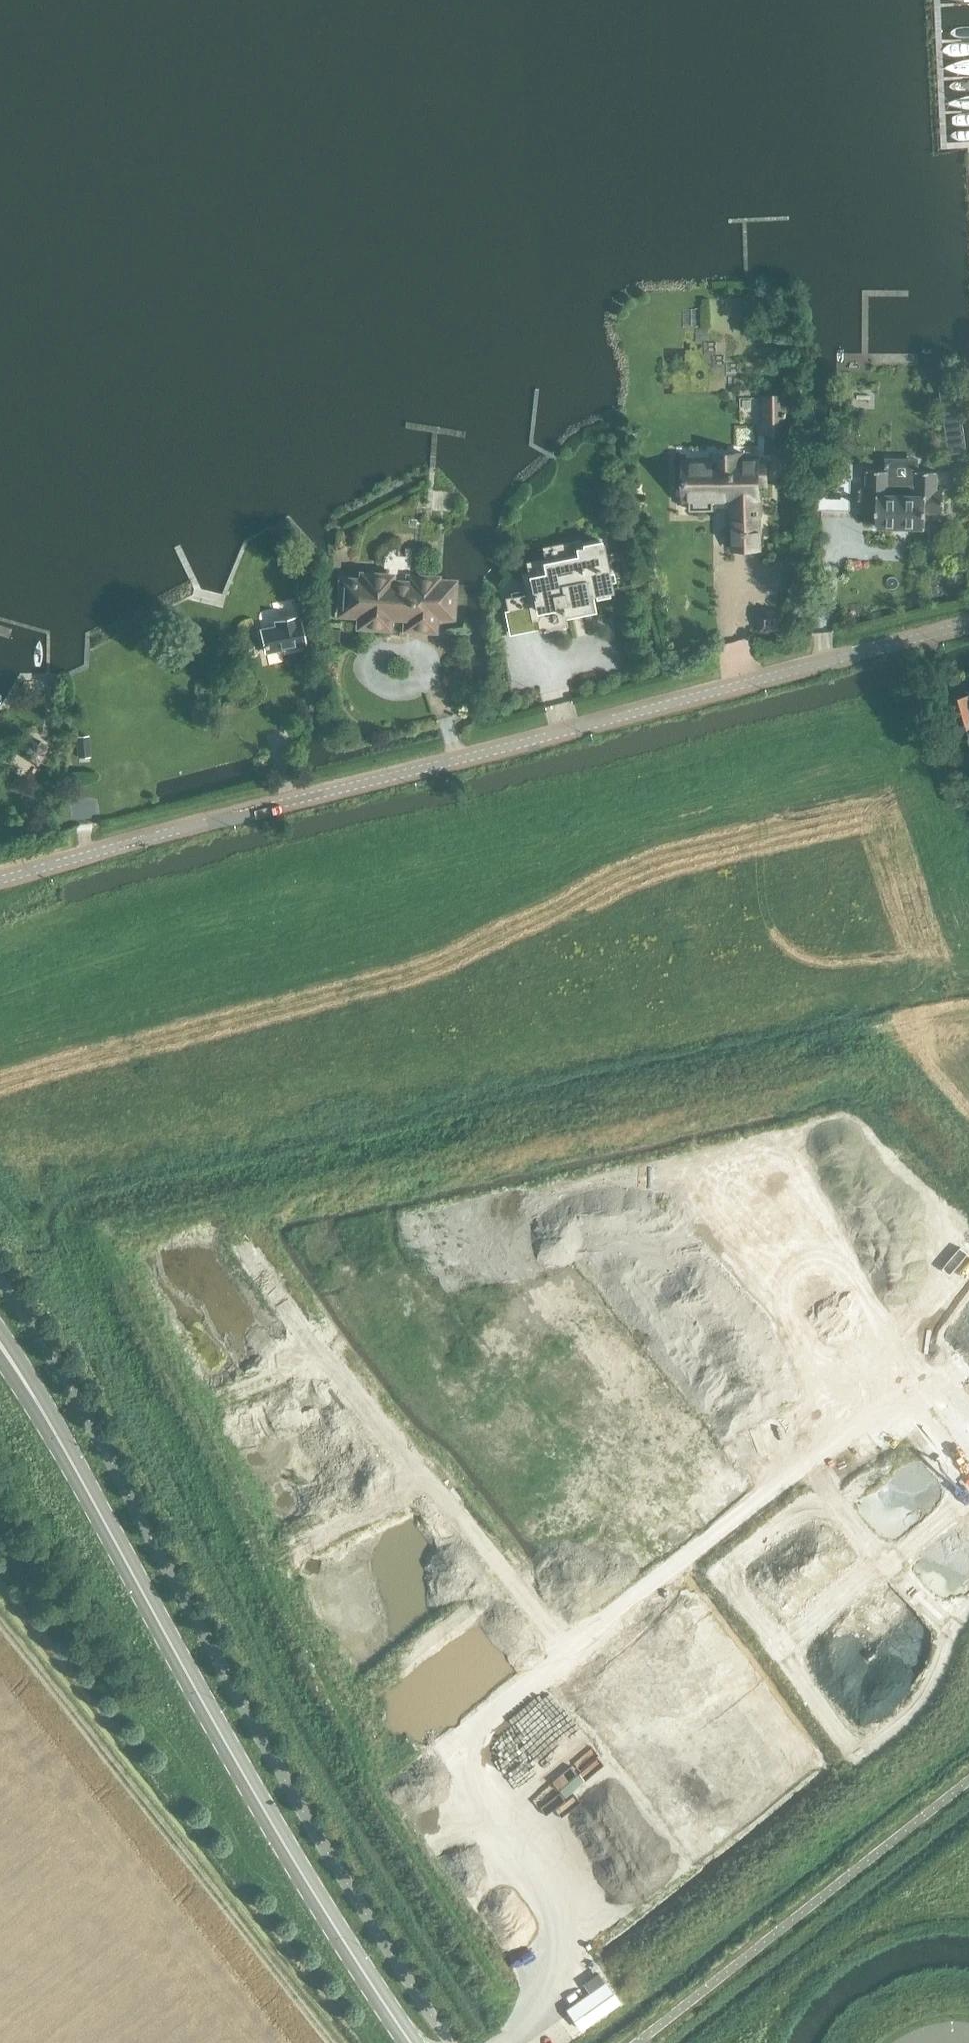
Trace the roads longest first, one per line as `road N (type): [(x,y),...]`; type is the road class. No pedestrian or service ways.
road 1 (tertiary): [(0,879),(968,630)]
road 2 (secondary): [(410,2042),(34,1396)]

